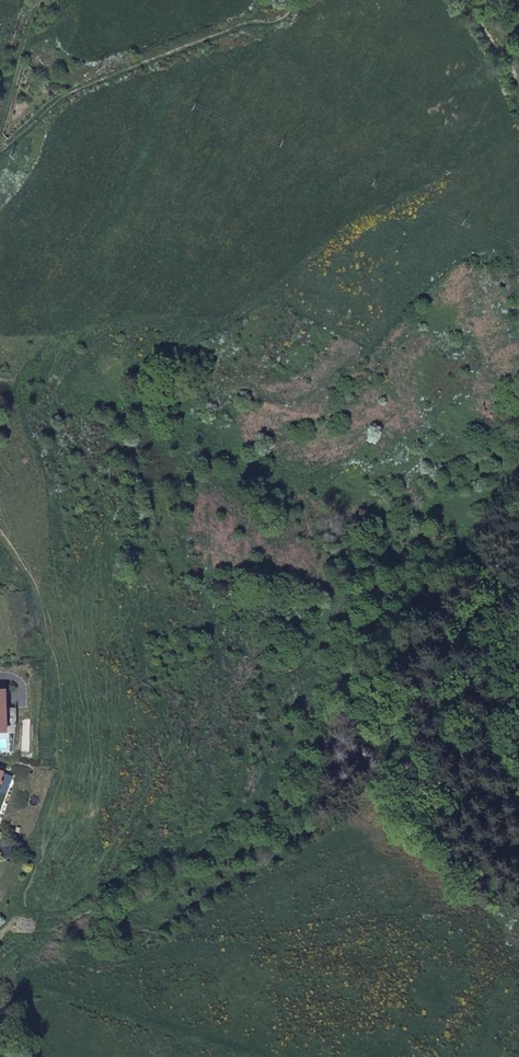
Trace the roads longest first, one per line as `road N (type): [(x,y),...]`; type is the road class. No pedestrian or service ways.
road 1 (track): [(0,148),(59,94),(300,0)]

